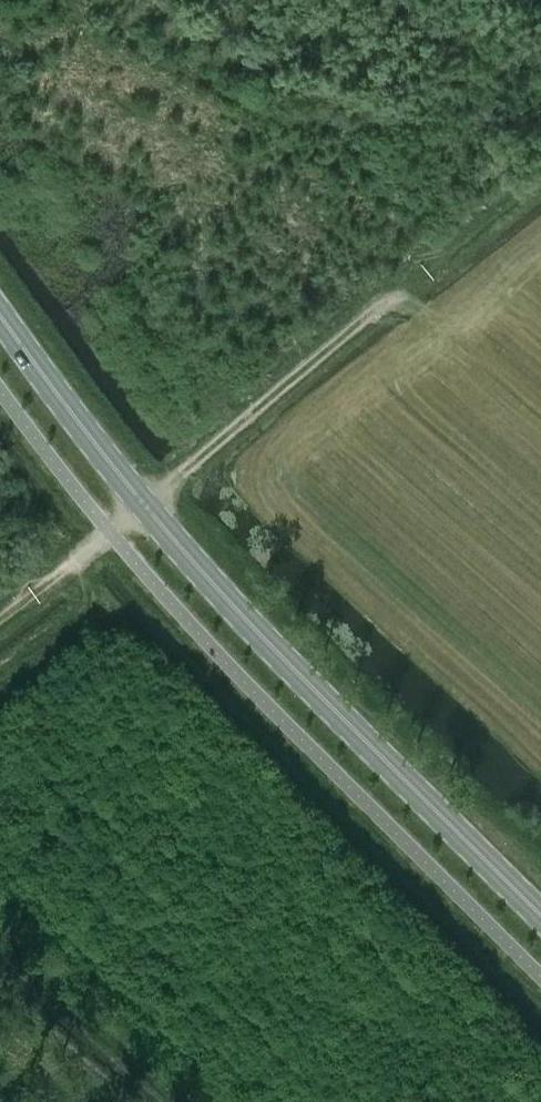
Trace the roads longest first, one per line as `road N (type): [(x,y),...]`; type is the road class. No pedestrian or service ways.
road 1 (secondary): [(540,919),(200,578),(0,326)]
road 2 (track): [(540,177),(0,612)]

